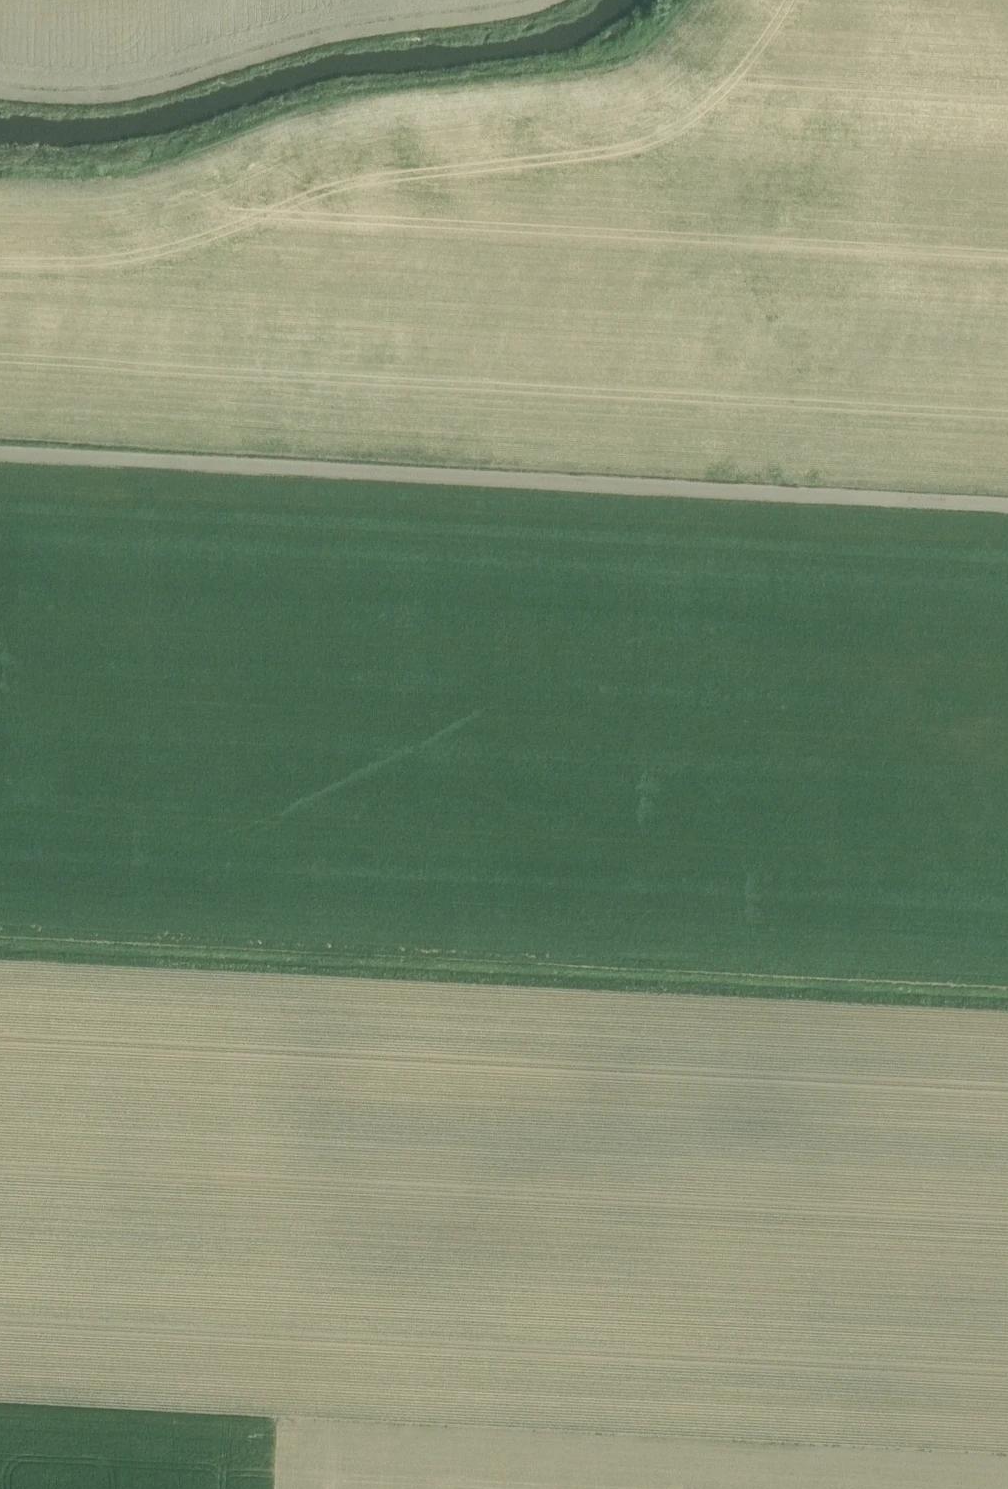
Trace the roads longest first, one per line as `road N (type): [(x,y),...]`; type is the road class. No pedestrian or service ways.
road 1 (unclassified): [(1007,508),(0,456)]

